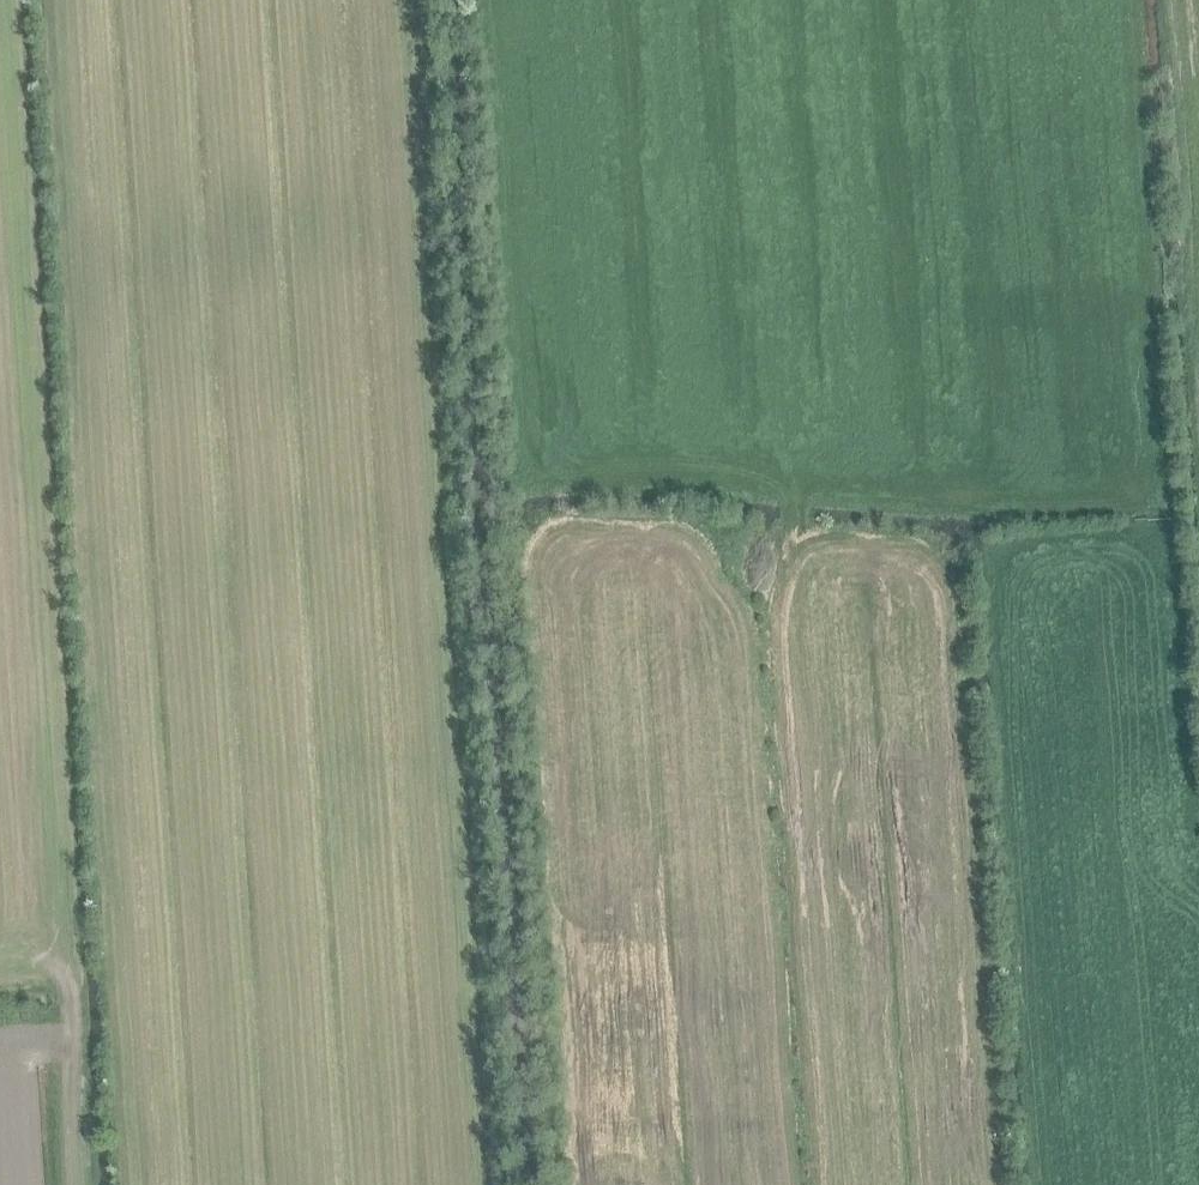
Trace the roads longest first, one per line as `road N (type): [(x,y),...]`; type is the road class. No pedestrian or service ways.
road 1 (track): [(447,0),(529,1184)]
road 2 (track): [(83,1184),(73,994),(39,964),(0,963)]

